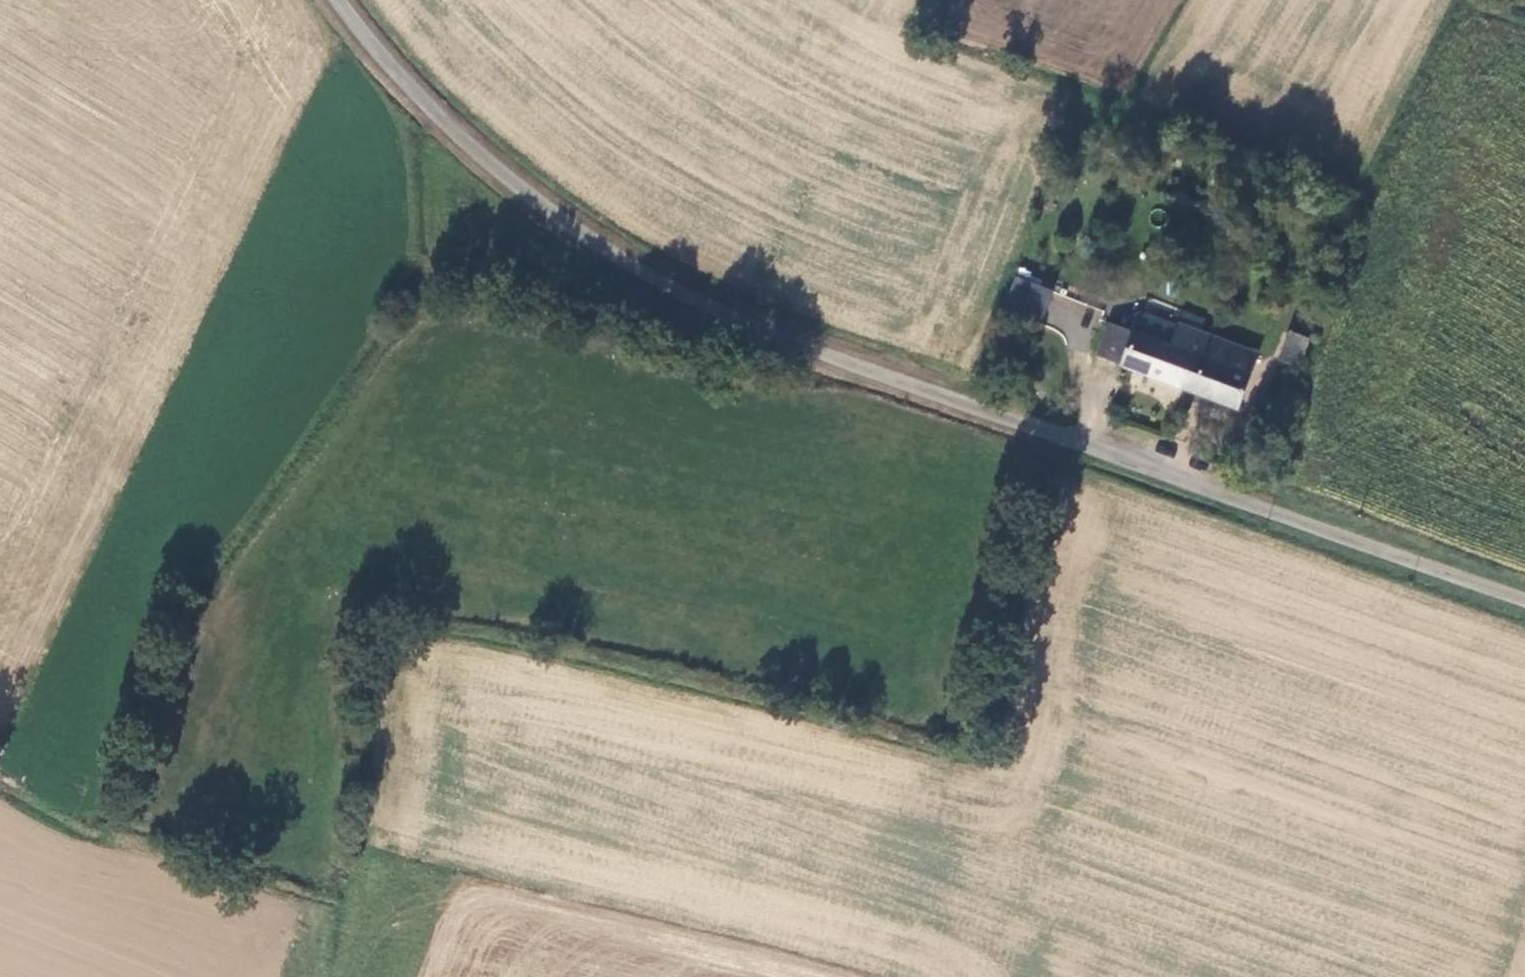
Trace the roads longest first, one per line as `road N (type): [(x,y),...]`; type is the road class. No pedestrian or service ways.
road 1 (unclassified): [(1524,600),(836,359),(683,293),(454,131),(340,0)]

